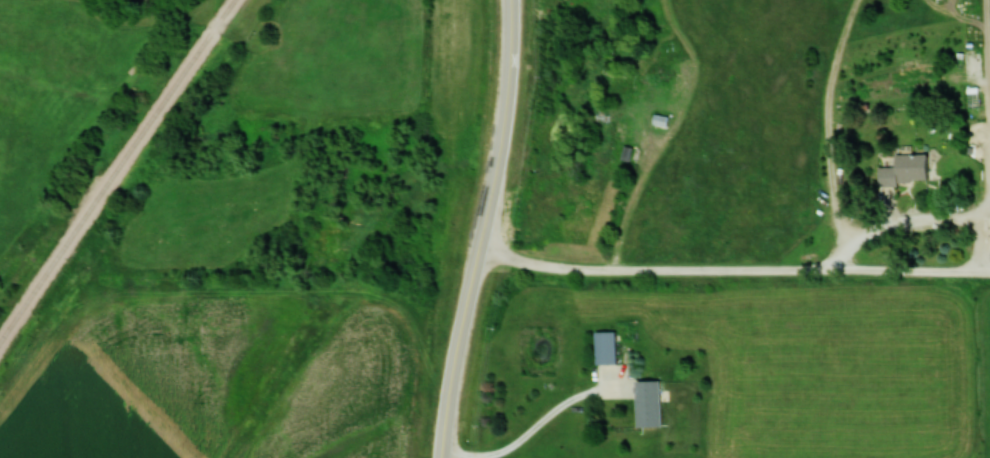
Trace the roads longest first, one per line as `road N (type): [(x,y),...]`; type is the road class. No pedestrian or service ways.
road 1 (residential): [(470,292),(502,150),(514,0)]
road 2 (residential): [(440,432),(470,292)]

